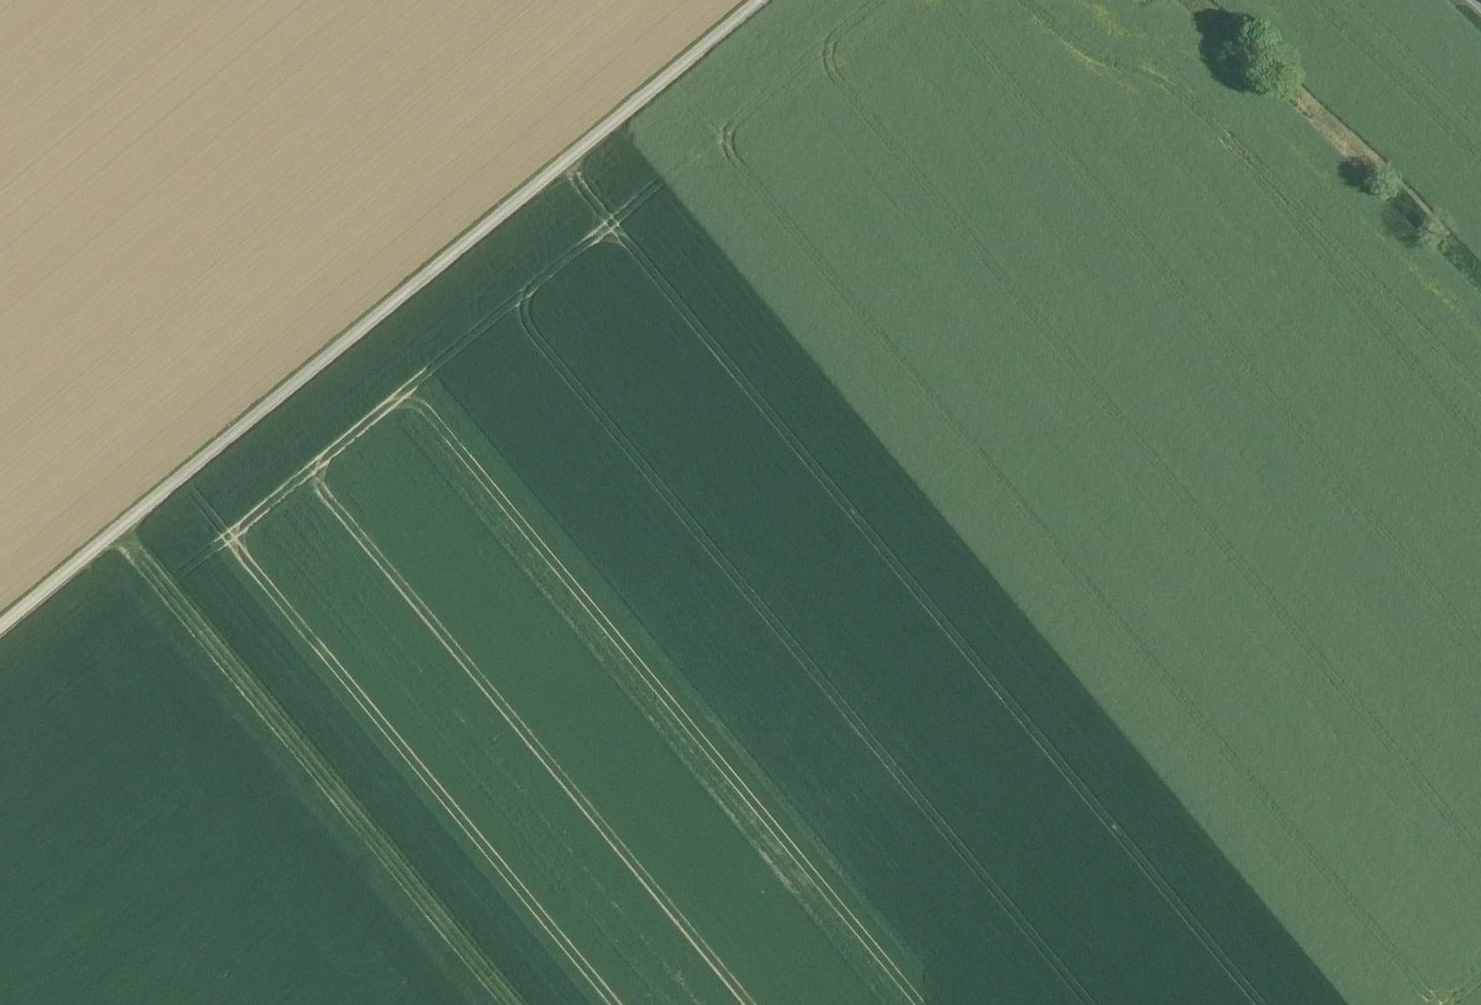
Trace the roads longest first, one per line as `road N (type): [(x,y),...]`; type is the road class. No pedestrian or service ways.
road 1 (track): [(0,628),(763,0)]
road 2 (track): [(124,527),(516,1004)]

